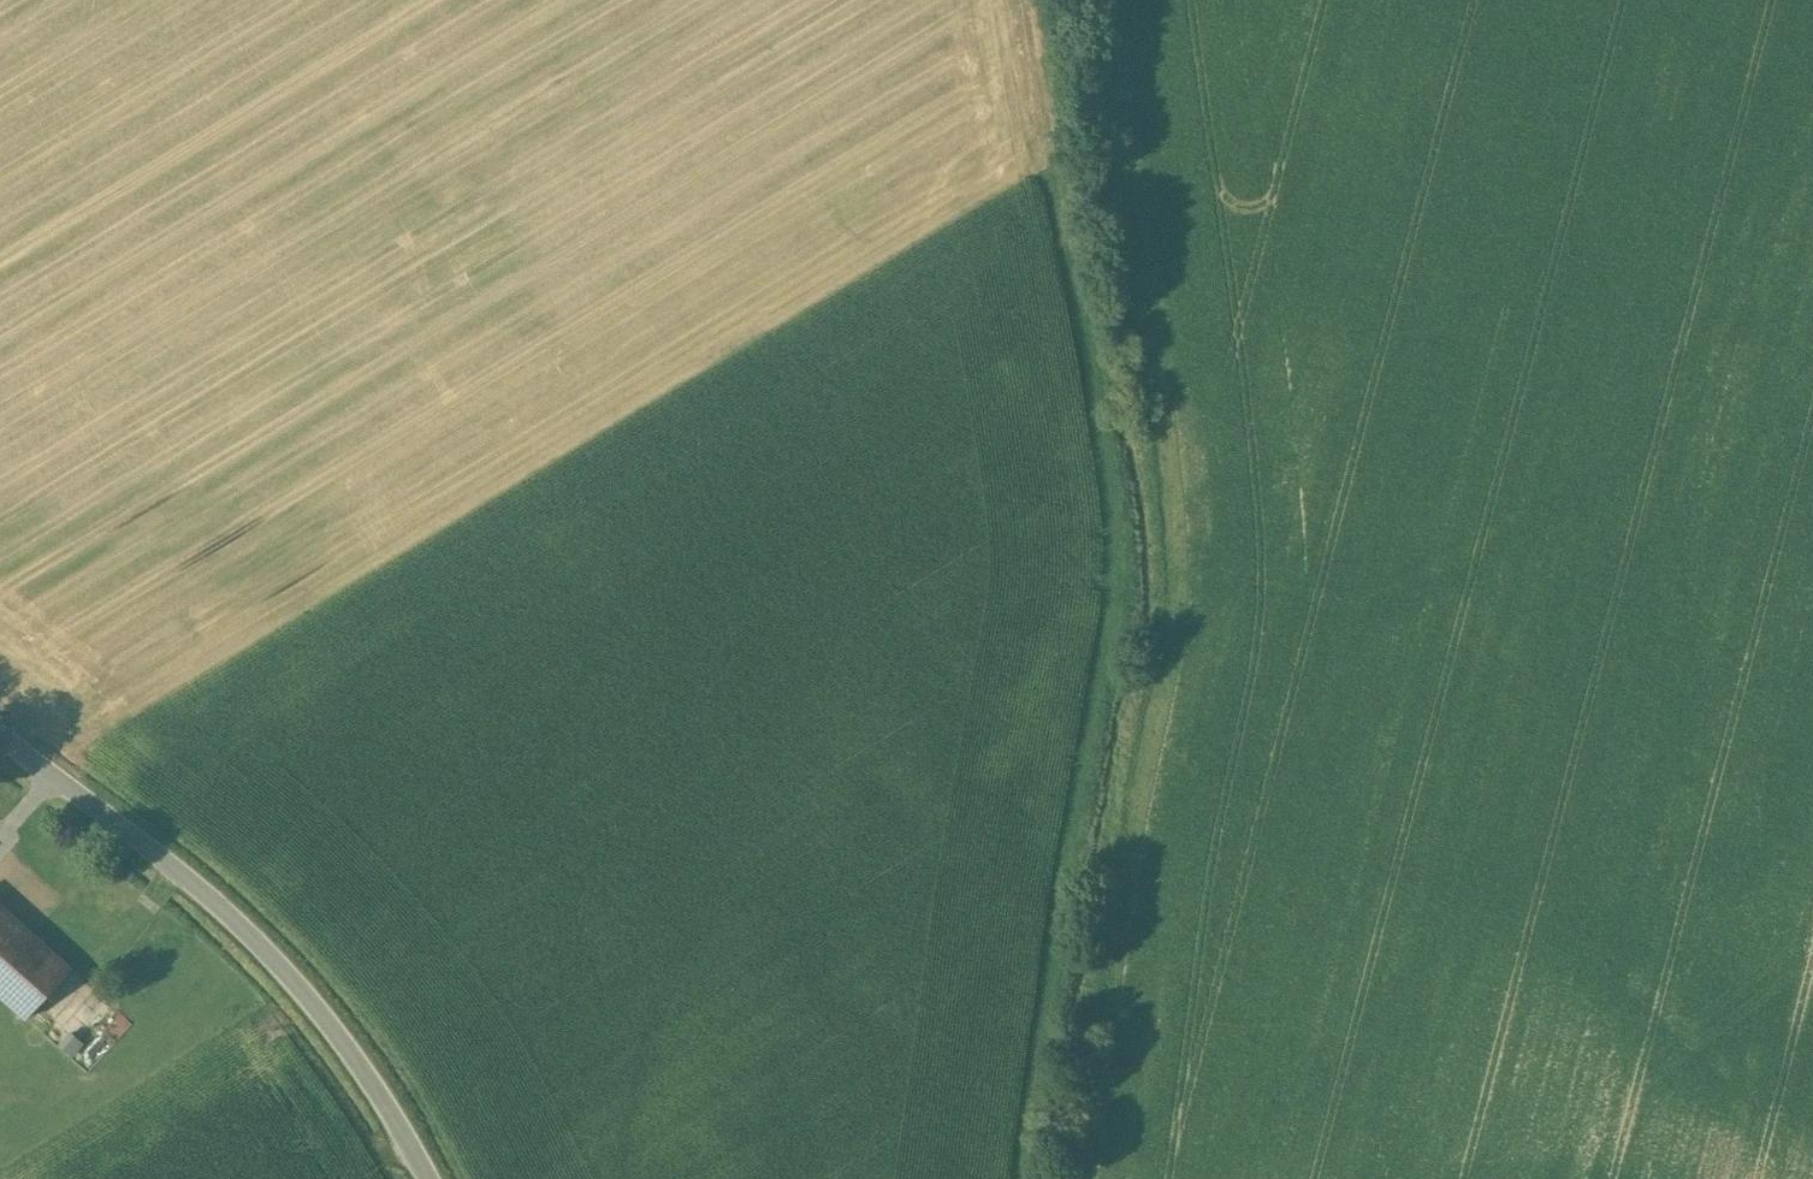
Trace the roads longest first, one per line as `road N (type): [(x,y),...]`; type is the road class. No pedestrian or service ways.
road 1 (unclassified): [(0,739),(185,880),(282,971),(383,1101),(424,1178)]

